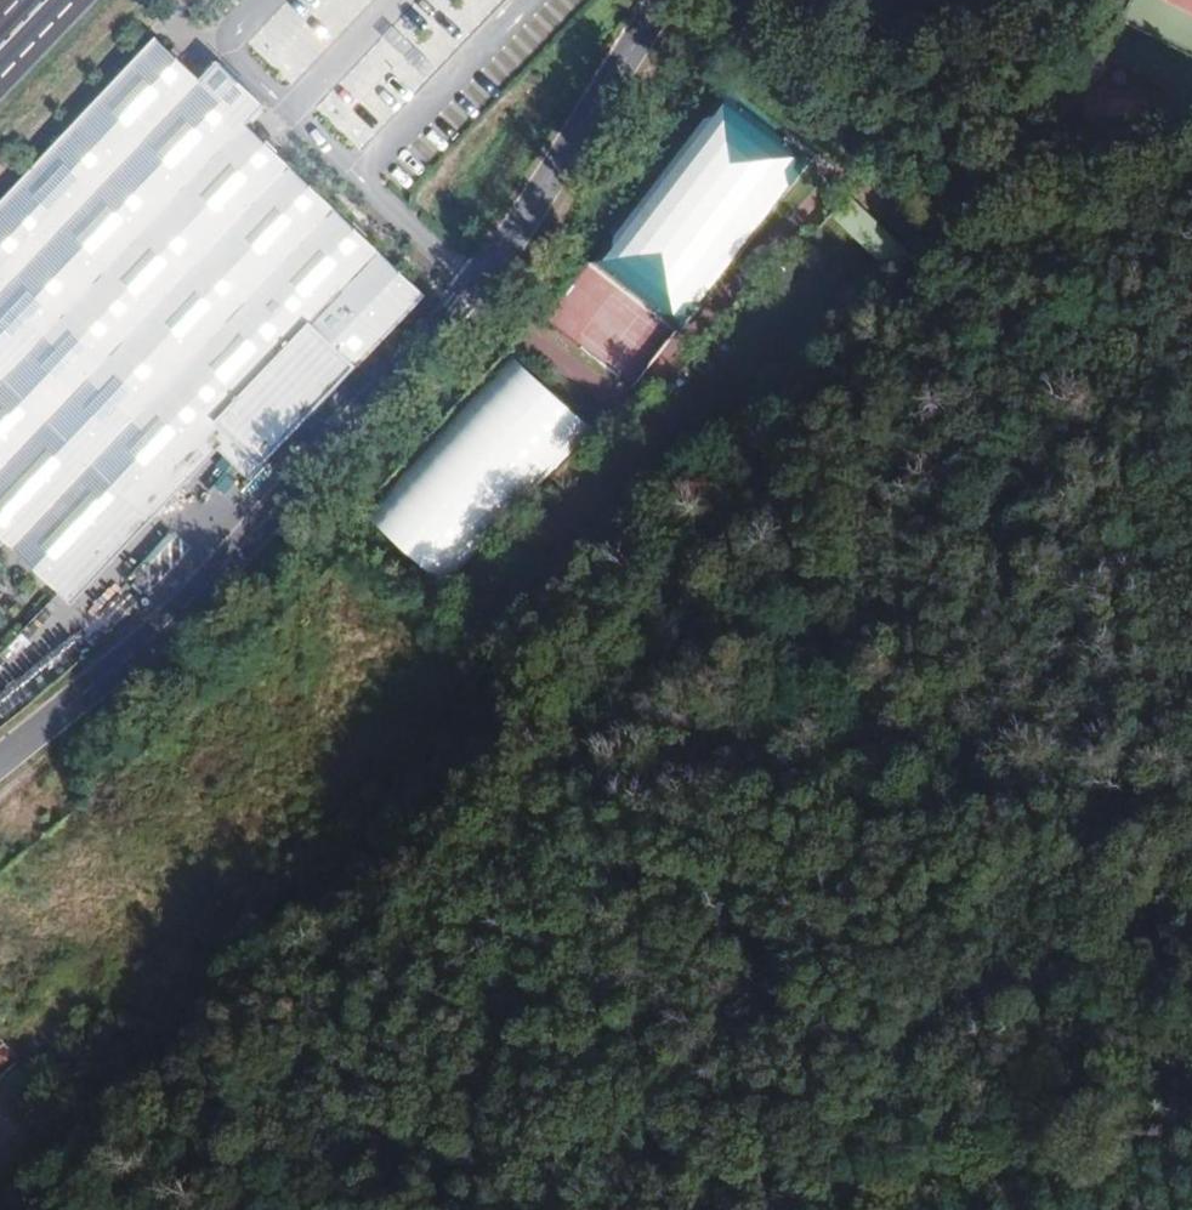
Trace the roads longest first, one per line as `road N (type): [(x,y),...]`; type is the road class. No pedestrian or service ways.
road 1 (unclassified): [(662,0),(477,287),(206,587),(0,763)]

